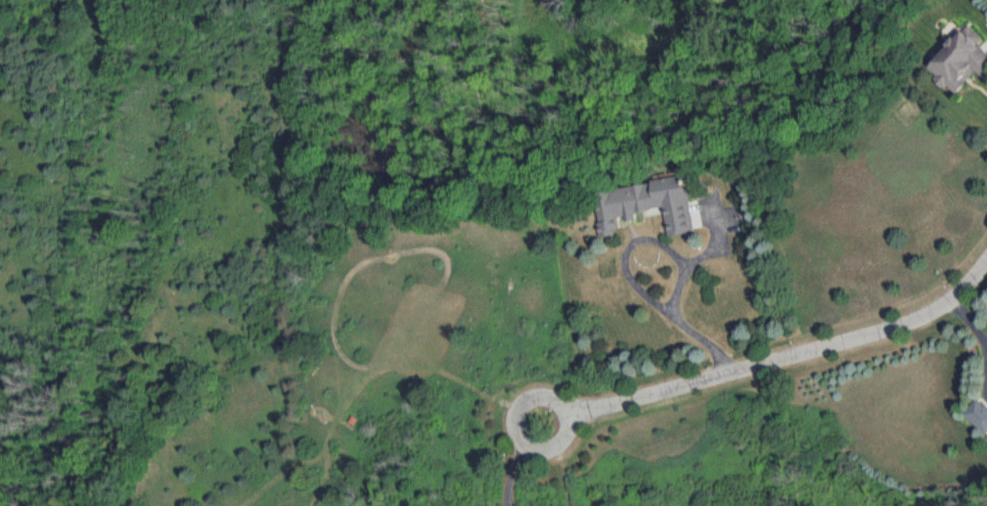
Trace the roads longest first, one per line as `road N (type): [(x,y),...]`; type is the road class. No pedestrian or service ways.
road 1 (residential): [(986,252),(946,301),(767,366),(571,409)]
road 2 (residential): [(571,409),(540,393),(508,413),(524,447),(566,439),(571,409)]

